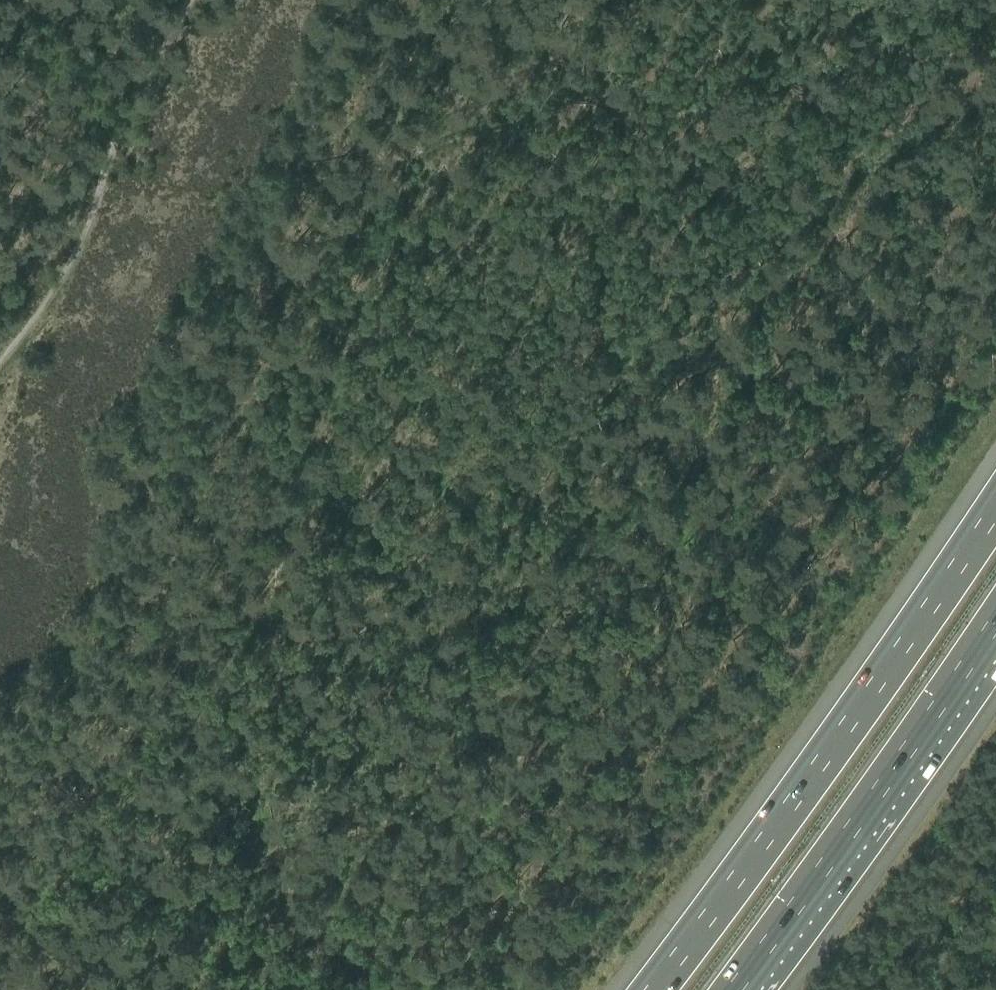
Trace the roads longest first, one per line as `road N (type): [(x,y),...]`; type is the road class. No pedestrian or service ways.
road 1 (motorway): [(995,512),(652,989)]
road 2 (motorway): [(736,989),(995,624)]
road 3 (track): [(192,0),(107,160),(86,233),(45,307),(0,359)]

